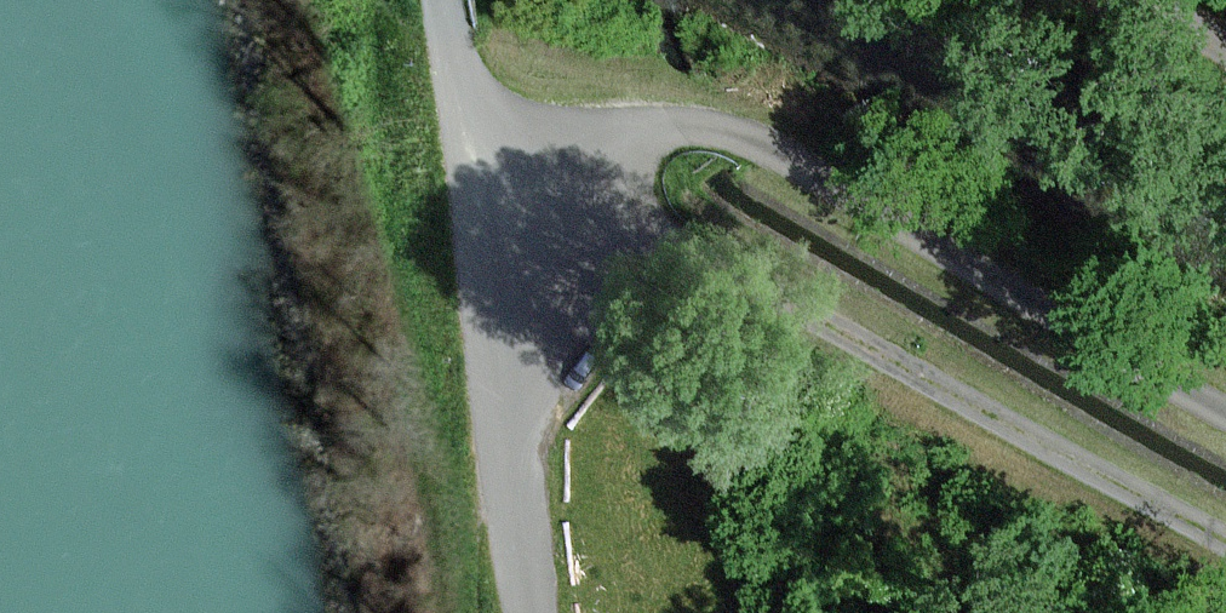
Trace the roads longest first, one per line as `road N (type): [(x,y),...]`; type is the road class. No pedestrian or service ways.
road 1 (track): [(1225,544),(760,302),(471,139)]
road 2 (track): [(1225,397),(758,141),(686,124),(471,139)]
road 3 (unclassified): [(444,0),(471,139),(532,612)]

